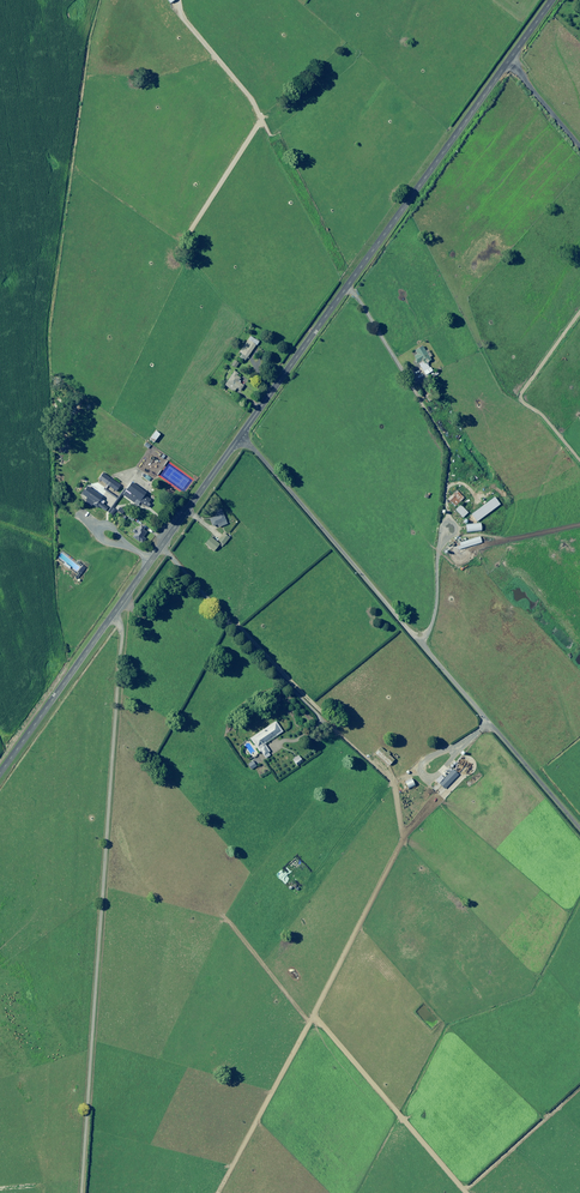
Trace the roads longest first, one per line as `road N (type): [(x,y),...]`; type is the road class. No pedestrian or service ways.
road 1 (track): [(122,602),(80,1192)]
road 2 (tertiary): [(553,0),(241,435)]
road 3 (unclassified): [(241,435),(579,832)]
road 4 (tertiary): [(241,435),(0,773)]

